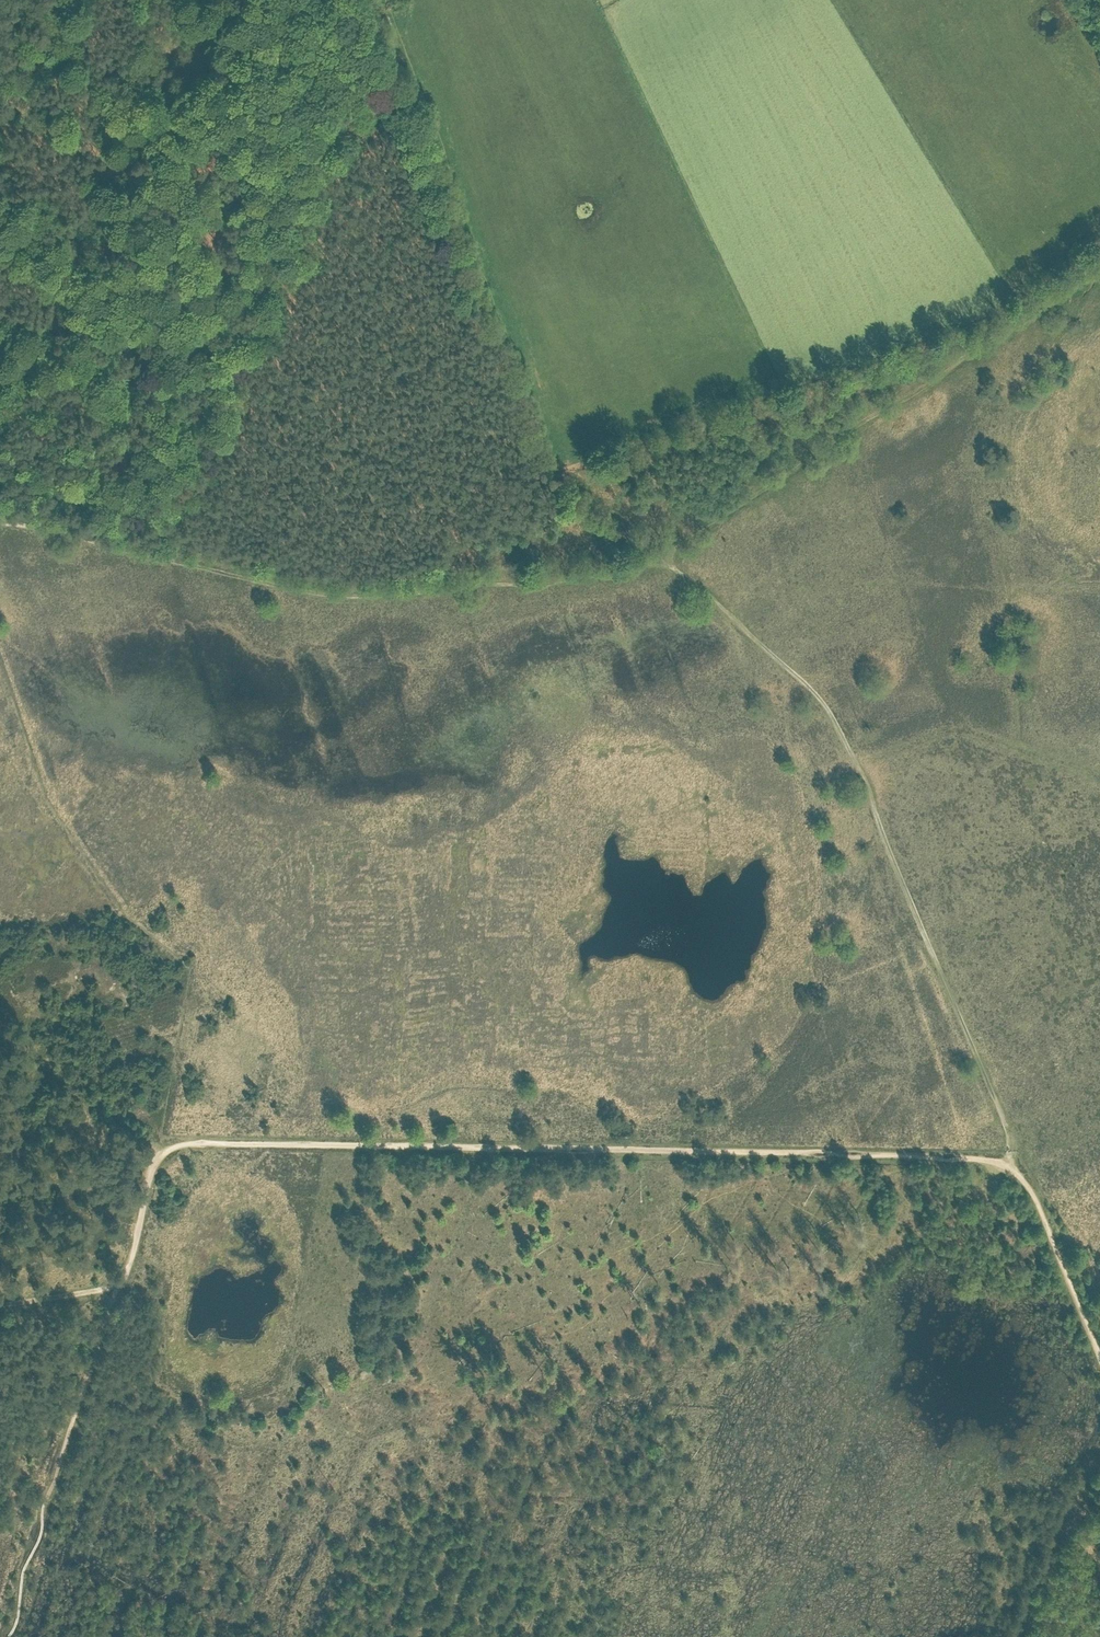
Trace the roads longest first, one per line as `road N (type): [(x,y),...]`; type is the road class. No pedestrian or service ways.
road 1 (track): [(1013,1170),(999,1108),(834,716),(669,563),(659,557),(611,571),(338,589),(0,517)]
road 2 (track): [(1013,1170),(991,1159),(926,1155),(181,1142),(153,1162),(131,1259),(116,1286)]
road 3 (track): [(1099,263),(659,557)]
road 4 (track): [(1099,1354),(1033,1196),(1013,1170)]

